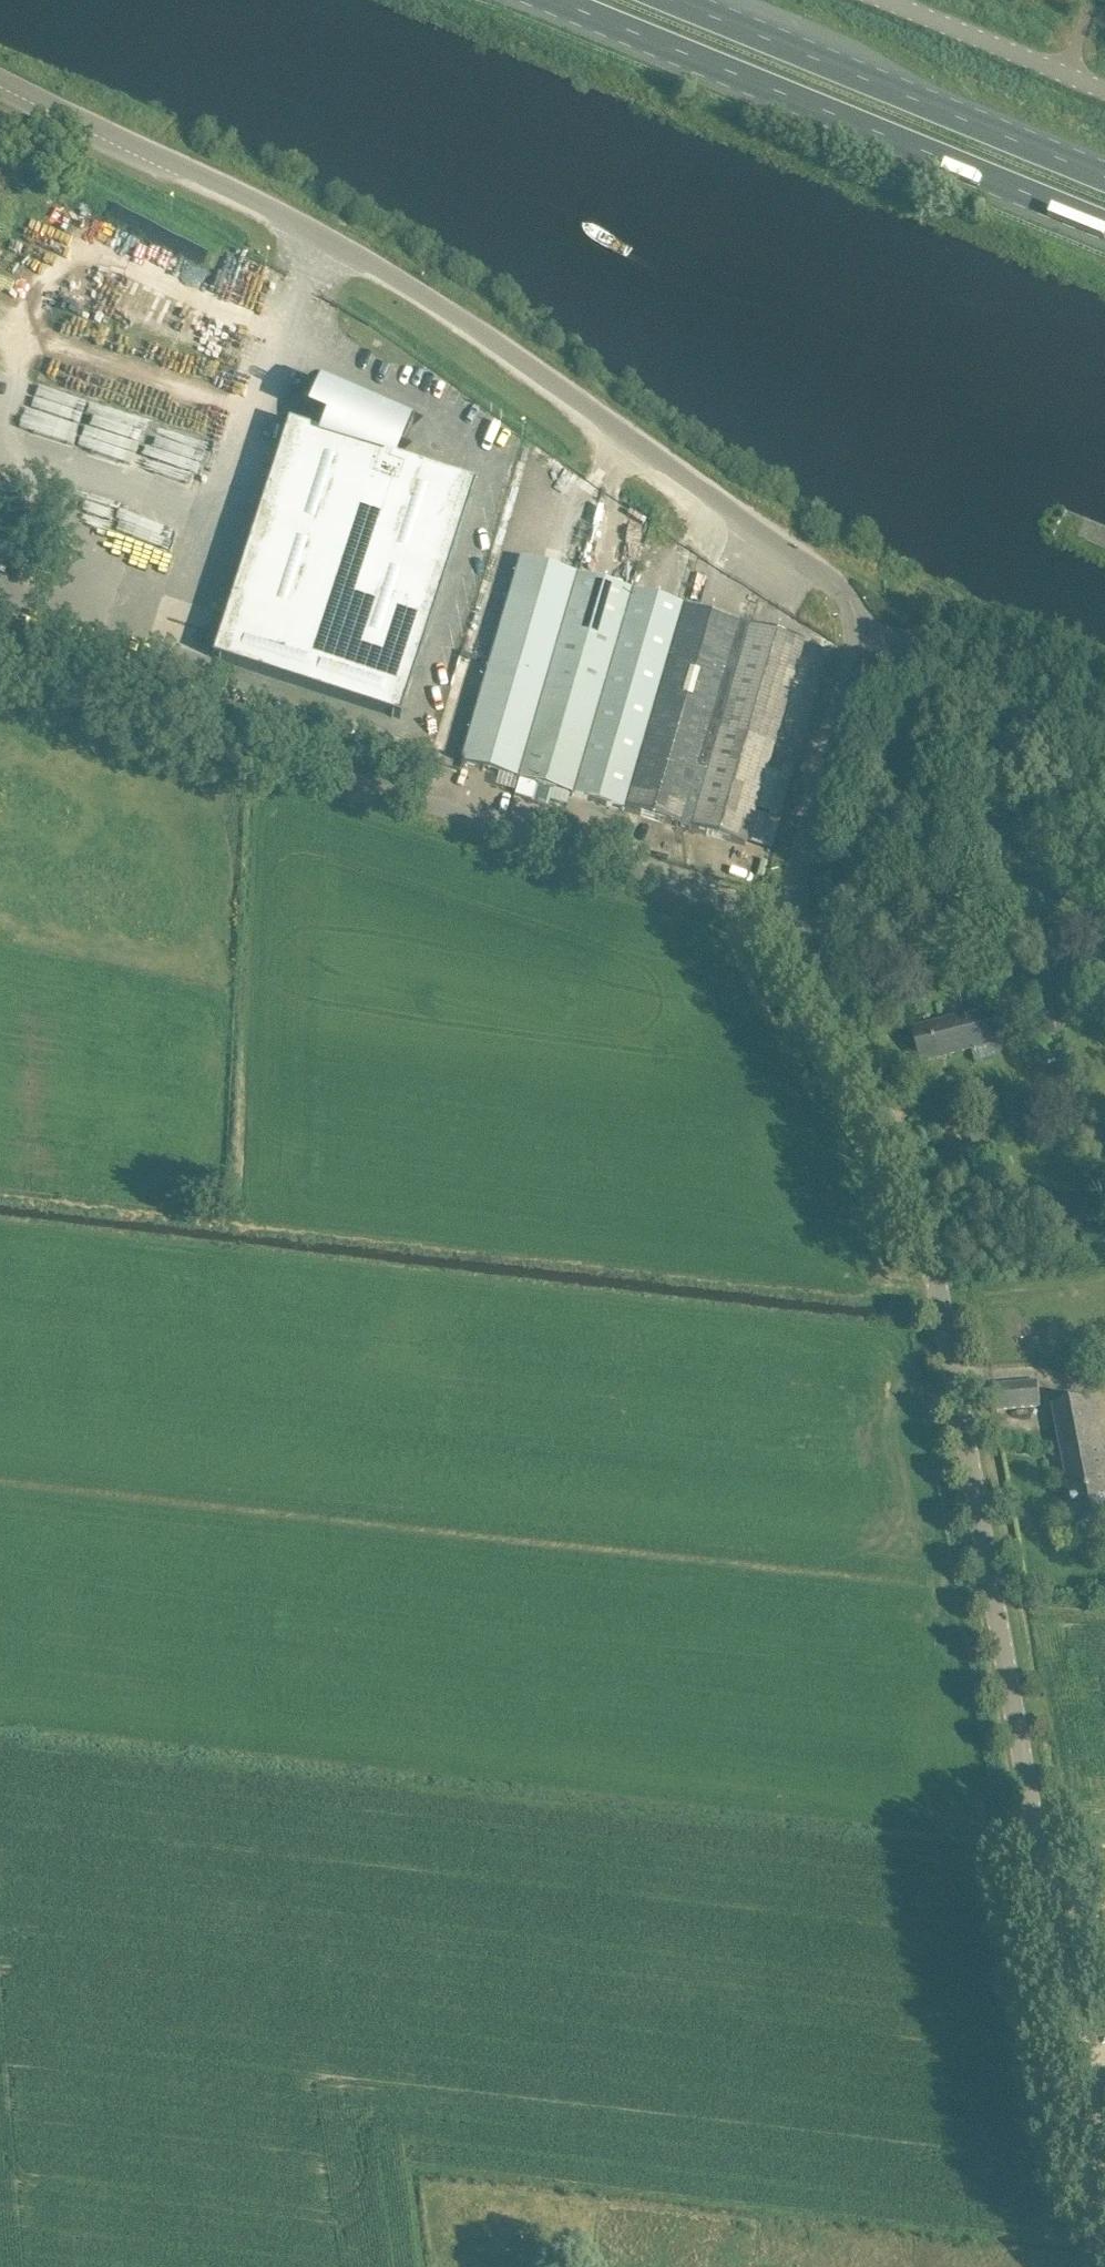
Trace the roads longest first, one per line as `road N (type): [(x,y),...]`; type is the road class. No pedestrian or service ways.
road 1 (unclassified): [(1104,2231),(918,1188),(812,981),(795,908)]
road 2 (unclassified): [(857,640),(854,612),(834,580),(425,298),(297,223),(0,77)]
road 3 (unclassified): [(0,685),(301,781),(737,904),(795,908)]
road 4 (trunk): [(550,0),(1104,228)]
road 5 (trunk): [(1104,174),(680,0)]
road 6 (unclassified): [(795,908),(807,810),(857,640)]
road 7 (unclassified): [(1104,703),(944,654),(857,640)]
road 8 (unclassified): [(887,0),(1104,89)]

